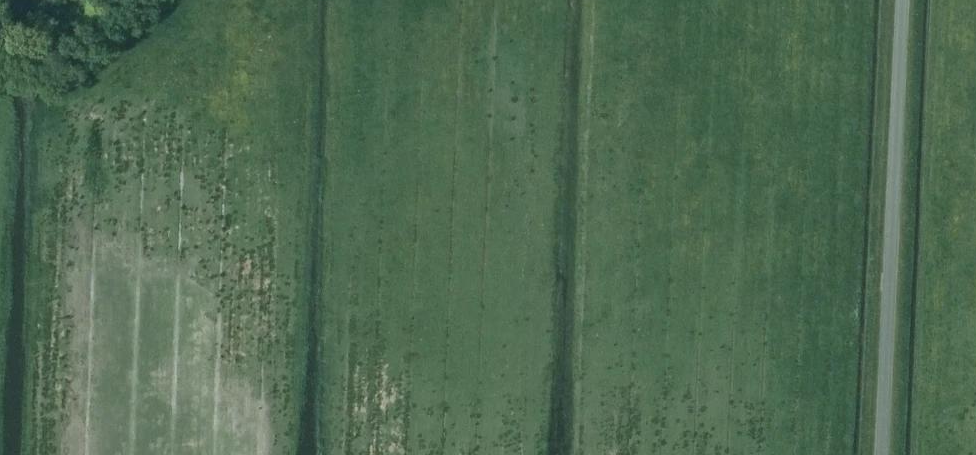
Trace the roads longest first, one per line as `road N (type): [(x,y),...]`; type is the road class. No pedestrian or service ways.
road 1 (unclassified): [(881,454),(902,0)]

